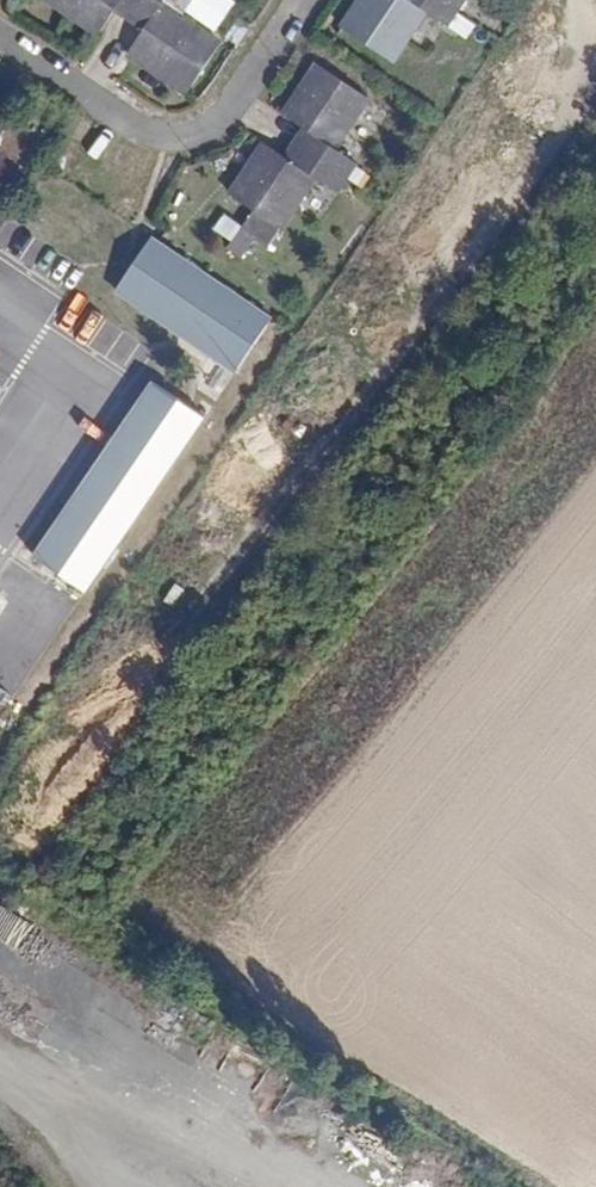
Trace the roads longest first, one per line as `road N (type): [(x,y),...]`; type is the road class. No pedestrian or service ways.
road 1 (residential): [(0,36),(150,130),(172,136),(215,123),(233,106),(304,0)]

